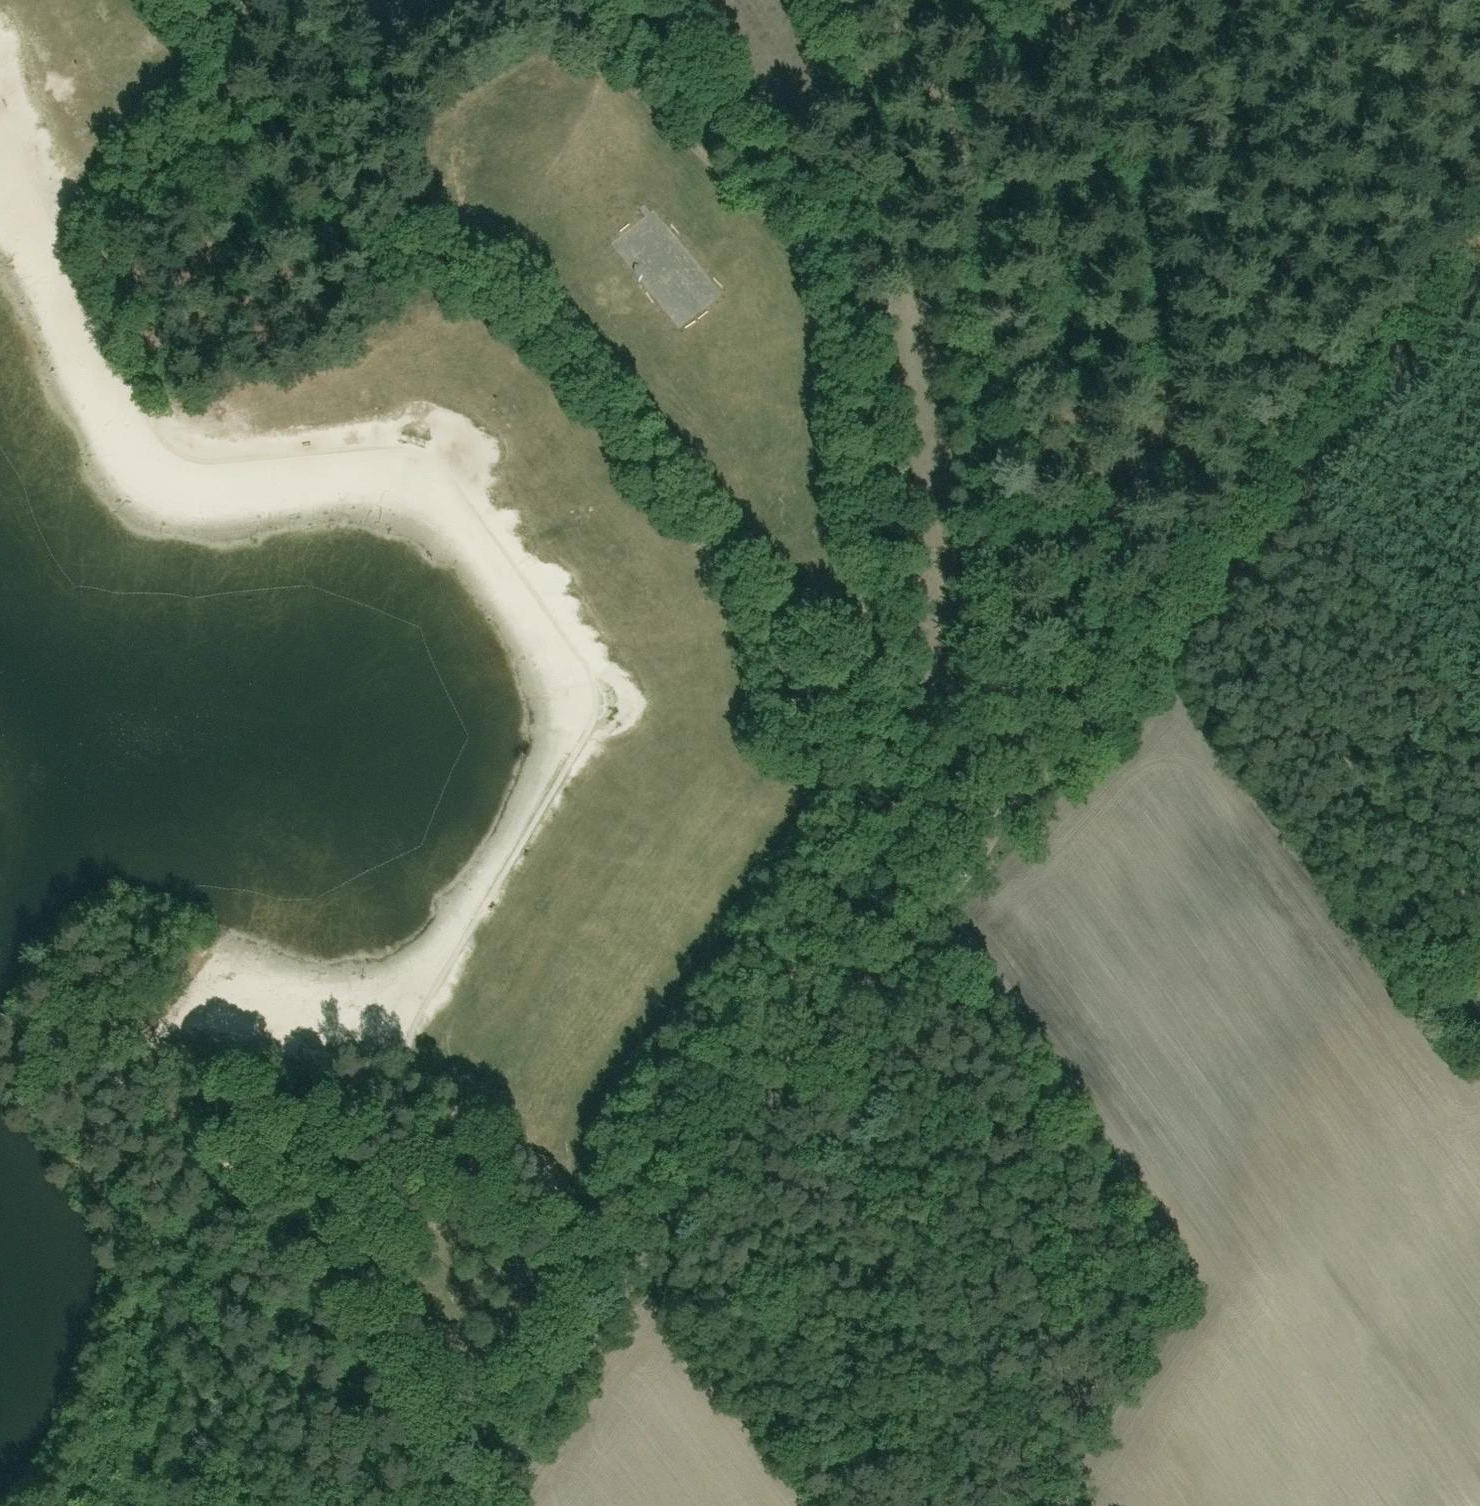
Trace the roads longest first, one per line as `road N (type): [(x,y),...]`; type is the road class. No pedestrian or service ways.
road 1 (unclassified): [(473,1505),(694,1192),(983,852),(1013,795),(1021,730),(966,148),(947,104),(873,0)]
road 2 (track): [(1013,795),(1086,738),(1479,296)]

